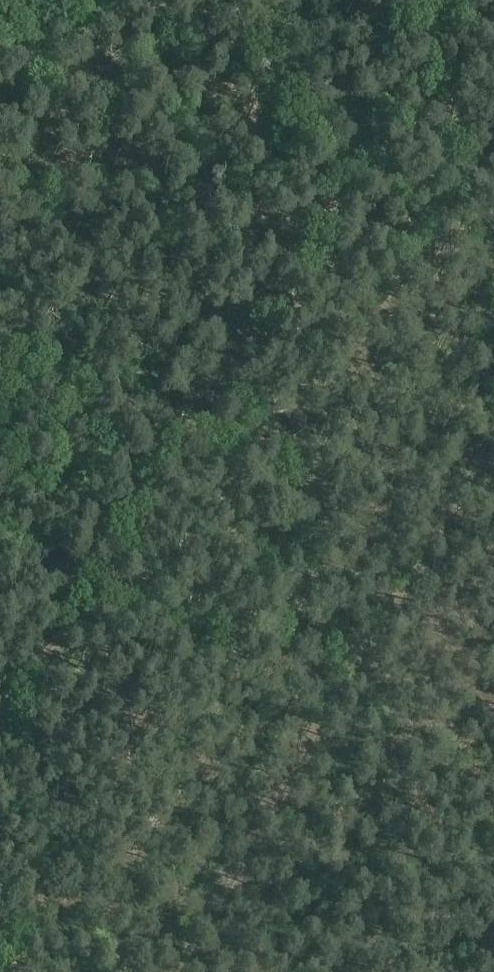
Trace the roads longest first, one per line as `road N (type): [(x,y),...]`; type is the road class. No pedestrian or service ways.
road 1 (track): [(170,971),(352,685),(493,422)]

